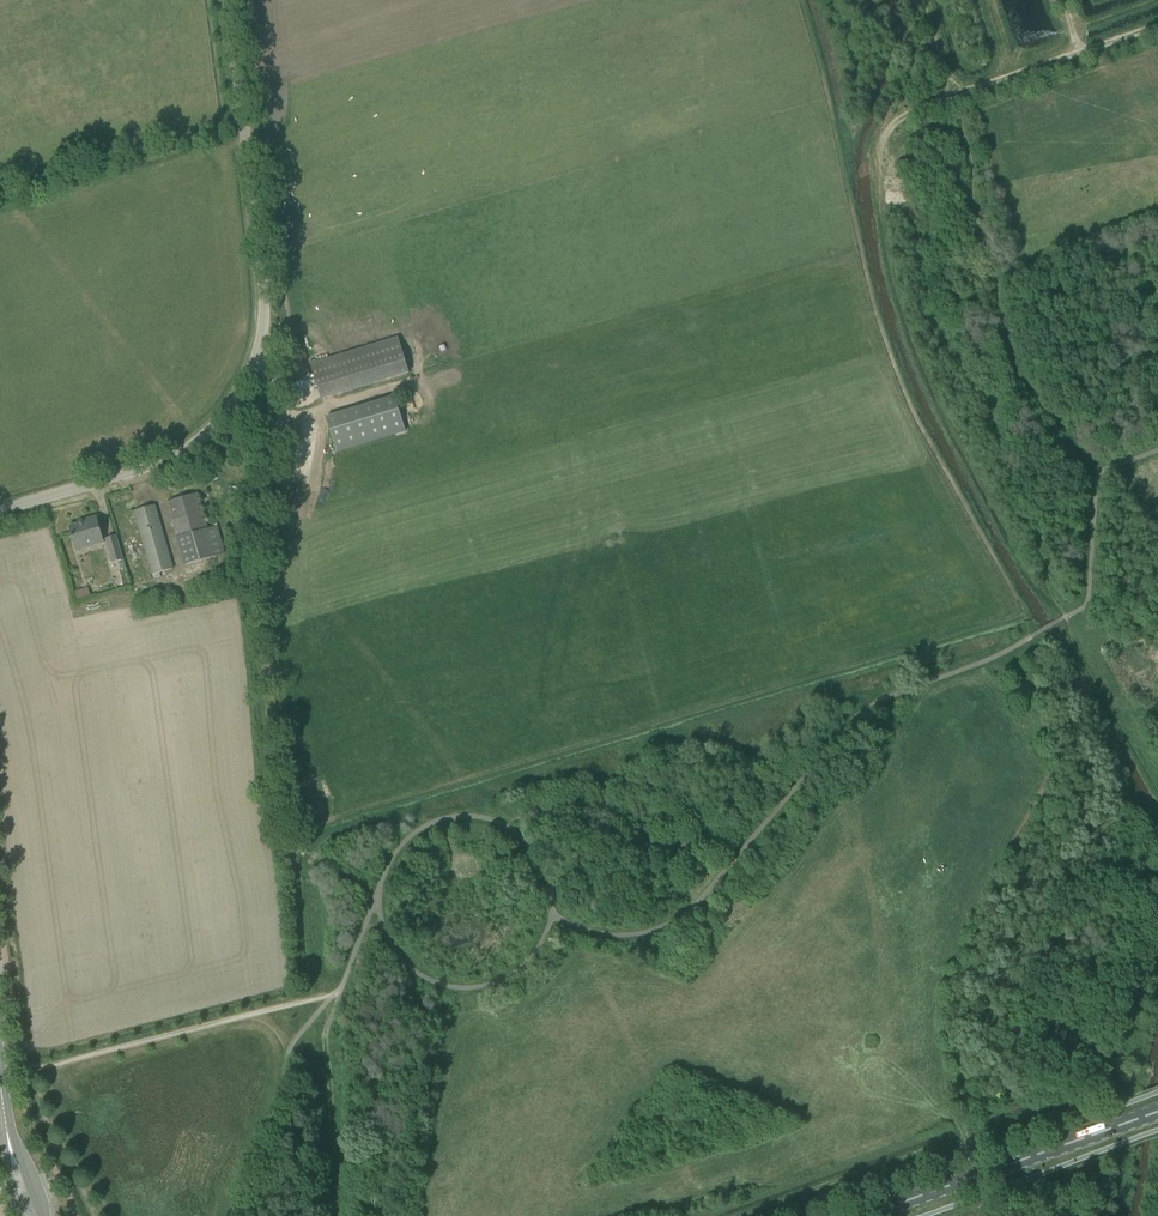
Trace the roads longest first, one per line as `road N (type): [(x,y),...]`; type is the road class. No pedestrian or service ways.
road 1 (unclassified): [(0,509),(184,454),(207,438),(259,361),(264,313),(229,0)]
road 2 (primary): [(861,1215),(1157,1111)]
road 3 (track): [(251,1014),(19,1071)]

